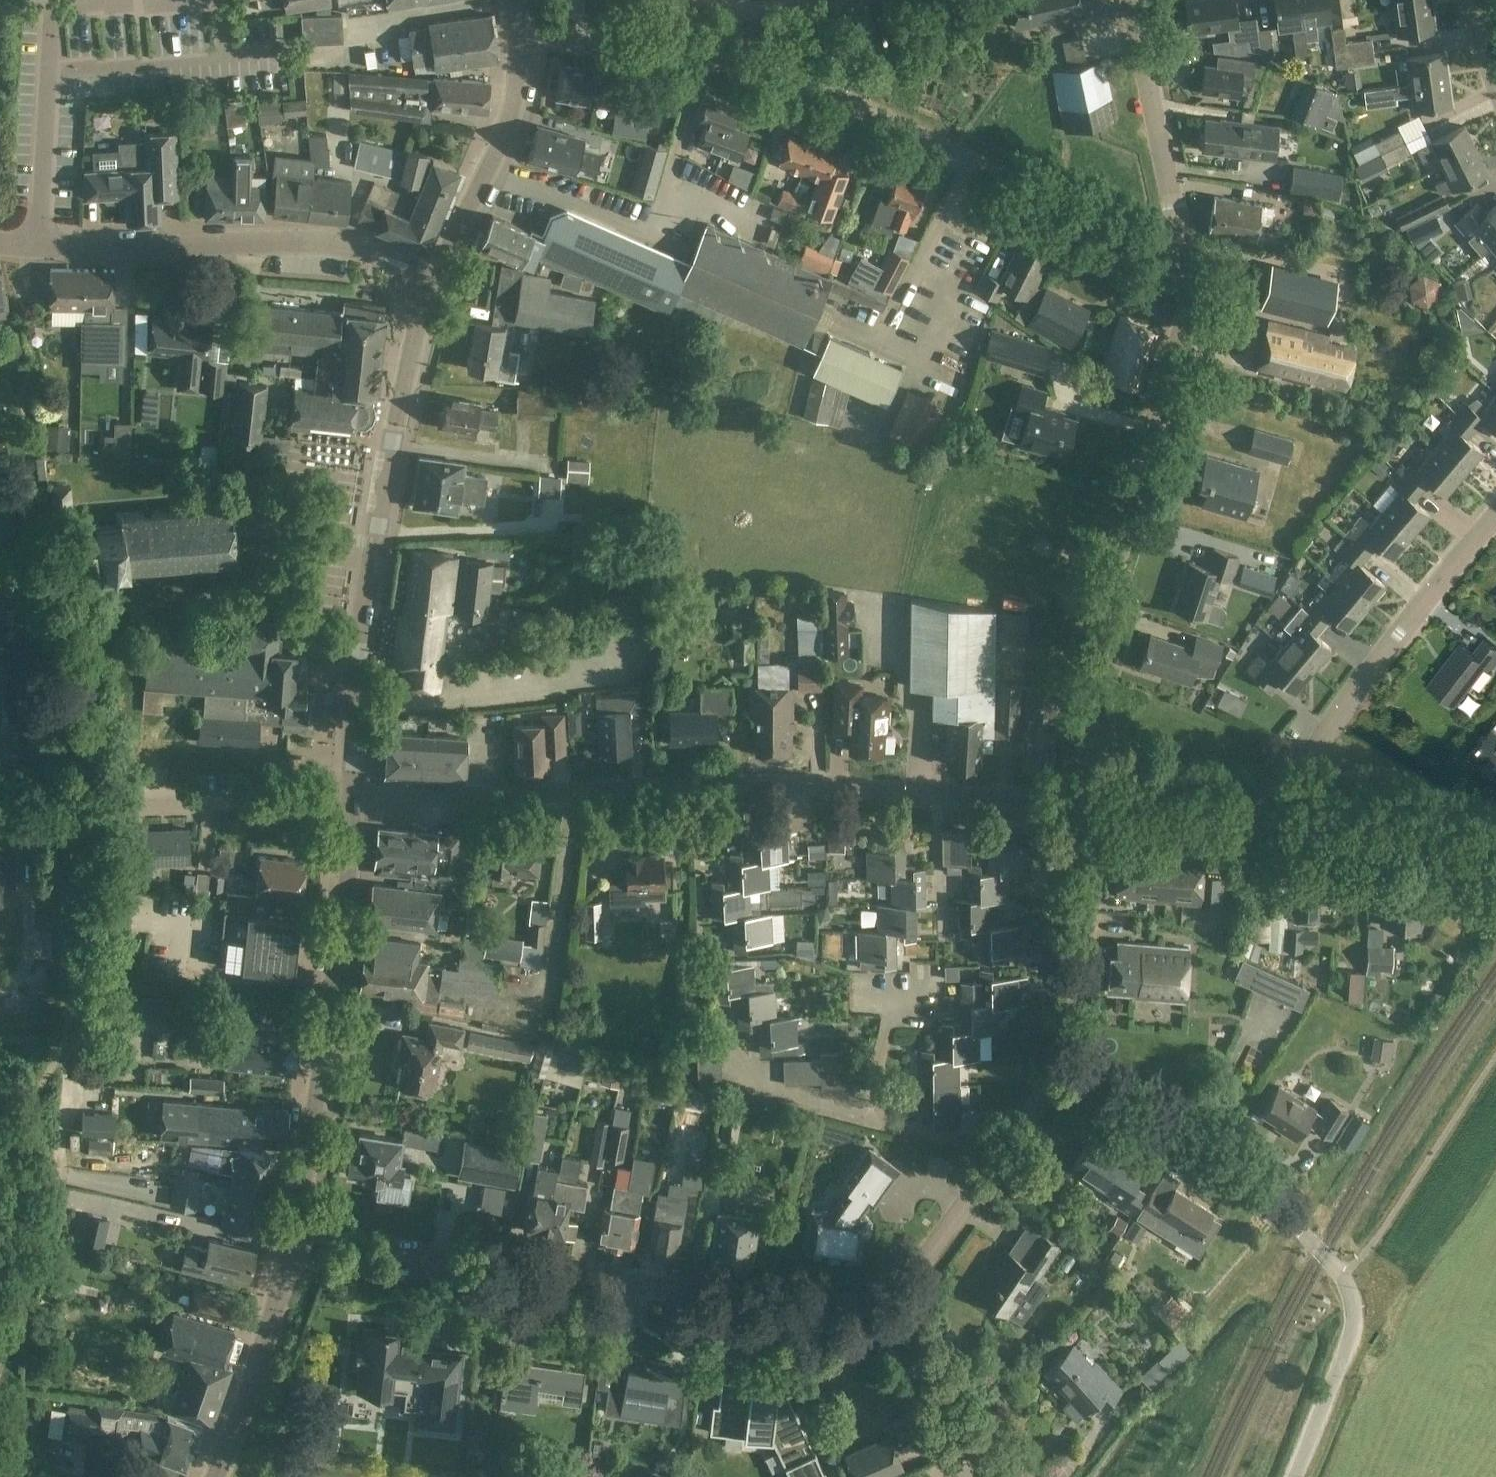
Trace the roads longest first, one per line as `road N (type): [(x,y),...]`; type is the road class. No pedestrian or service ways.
road 1 (residential): [(1084,803),(787,785),(352,799)]
road 2 (residential): [(1187,261),(792,73),(713,44),(517,32)]
road 3 (residential): [(899,1318),(296,1246)]
road 4 (unclassified): [(1295,1476),(1353,1330),(1342,1277),(1326,1253),(1228,1162),(1064,1074)]
road 5 (residential): [(1084,803),(1090,642),(1189,320),(1187,261)]
road 6 (secondary): [(352,799),(356,672),(395,438),(434,280)]
road 7 (secondary): [(296,1246),(352,799)]
road 8 (tertiary): [(434,280),(371,254),(329,248),(0,245)]
road 9 (residential): [(1284,817),(1293,782),(1495,514)]
road 10 (residential): [(86,807),(80,506)]
road 11 (residential): [(1064,1074),(1078,1037),(1084,803)]
road 12 (residential): [(1187,261),(1134,0)]
road 13 (residential): [(352,799),(86,807)]
road 14 (secondary): [(434,280),(512,115),(517,32)]
road 15 (secondary): [(219,1476),(296,1246)]
road 16 (residential): [(86,807),(73,1045)]
road 17 (residential): [(1284,817),(1084,803)]
road 18 (residential): [(1480,830),(1284,817)]
road 19 (residential): [(899,1318),(915,1277),(999,1154)]
road 20 (unclassified): [(986,1476),(899,1318)]
road 21 (residential): [(874,1117),(744,1088),(746,1062)]
road 22 (residential): [(999,1154),(874,1117)]

